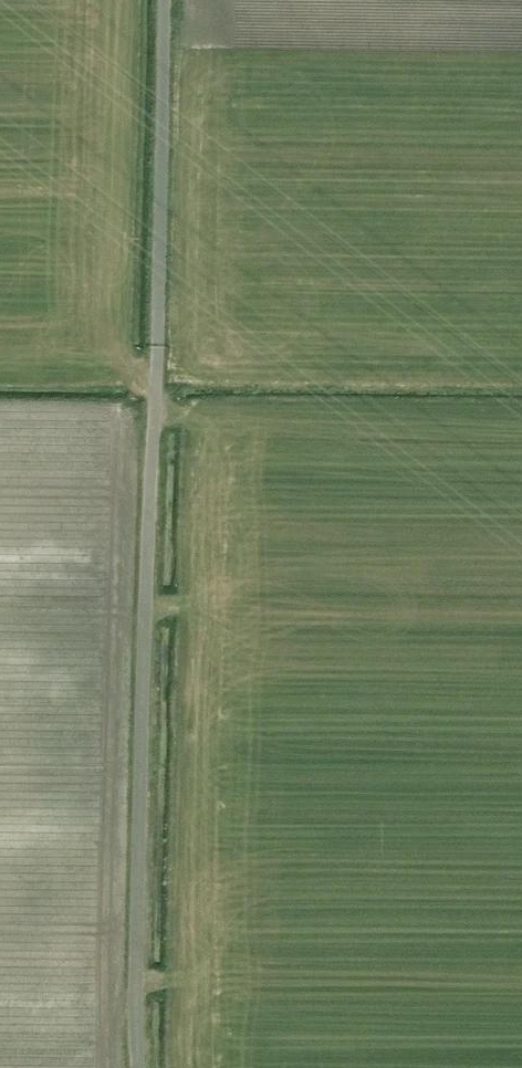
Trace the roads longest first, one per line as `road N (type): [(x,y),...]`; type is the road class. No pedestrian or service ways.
road 1 (unclassified): [(158,345),(166,0)]

